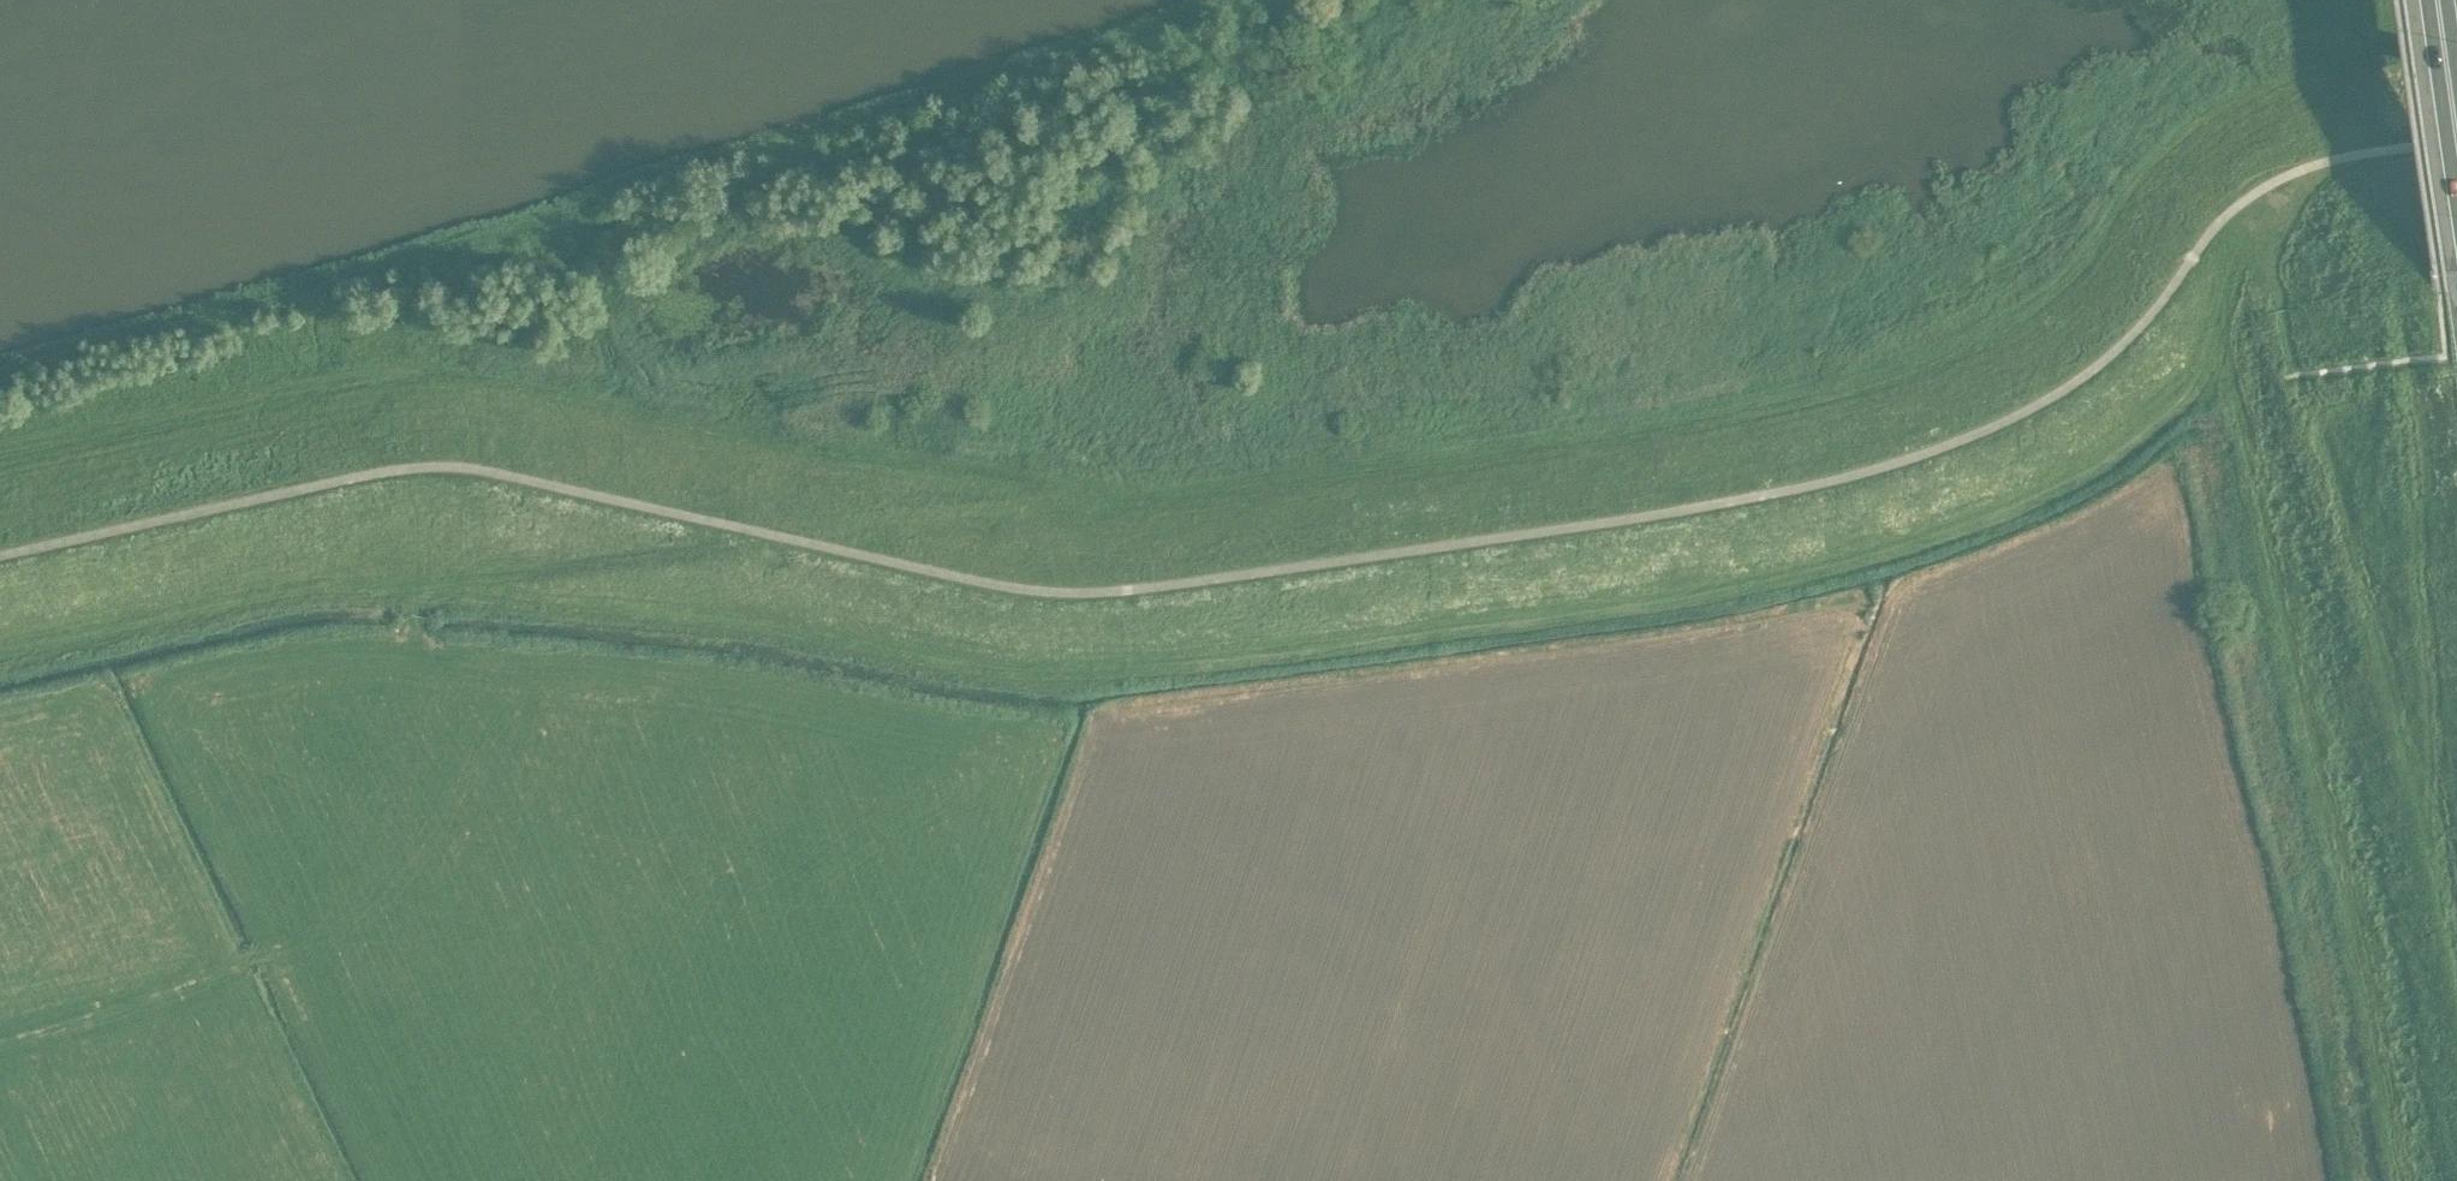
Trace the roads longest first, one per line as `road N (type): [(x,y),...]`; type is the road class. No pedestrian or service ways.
road 1 (trunk): [(2456,133),(2439,0)]

